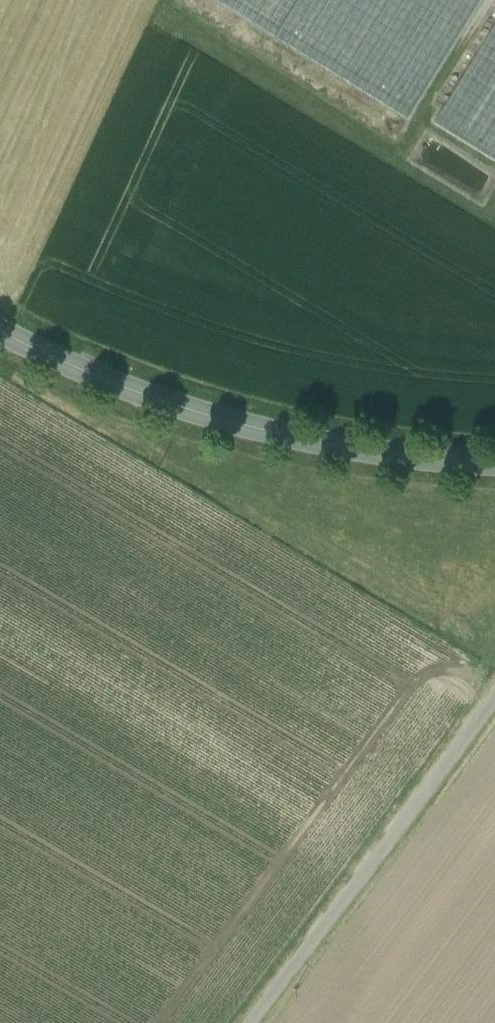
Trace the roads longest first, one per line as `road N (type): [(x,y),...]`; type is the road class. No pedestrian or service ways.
road 1 (tertiary): [(0,326),(79,364),(328,439),(494,456)]
road 2 (residential): [(494,694),(246,1022)]

